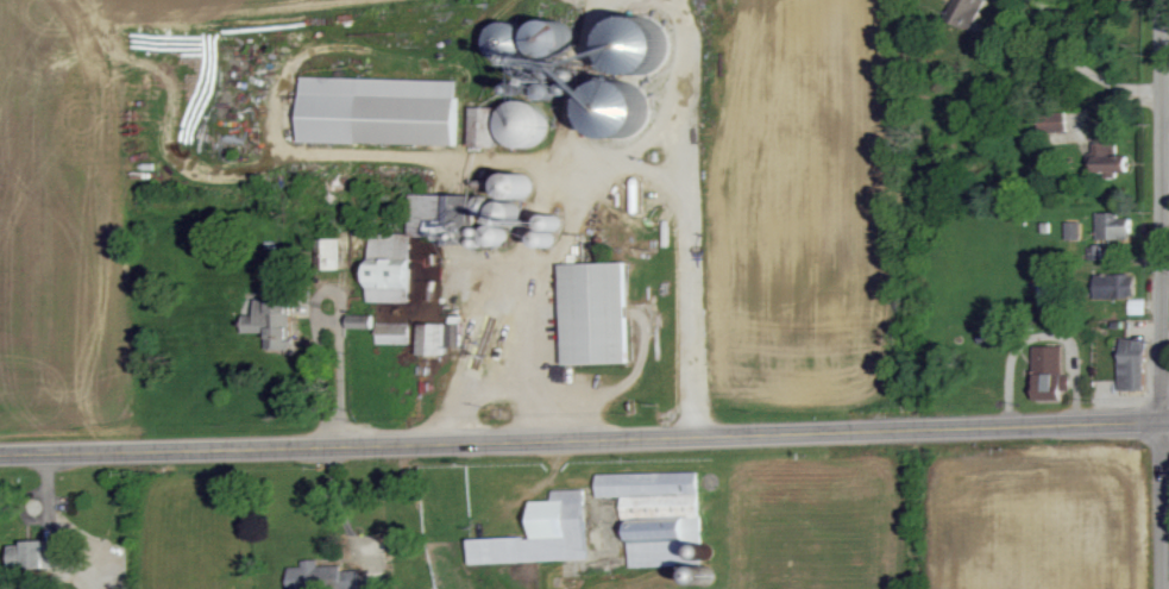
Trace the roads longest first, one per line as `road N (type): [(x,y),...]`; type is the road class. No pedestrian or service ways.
road 1 (tertiary): [(0,453),(1168,417)]
road 2 (tertiary): [(1158,588),(1163,0)]

